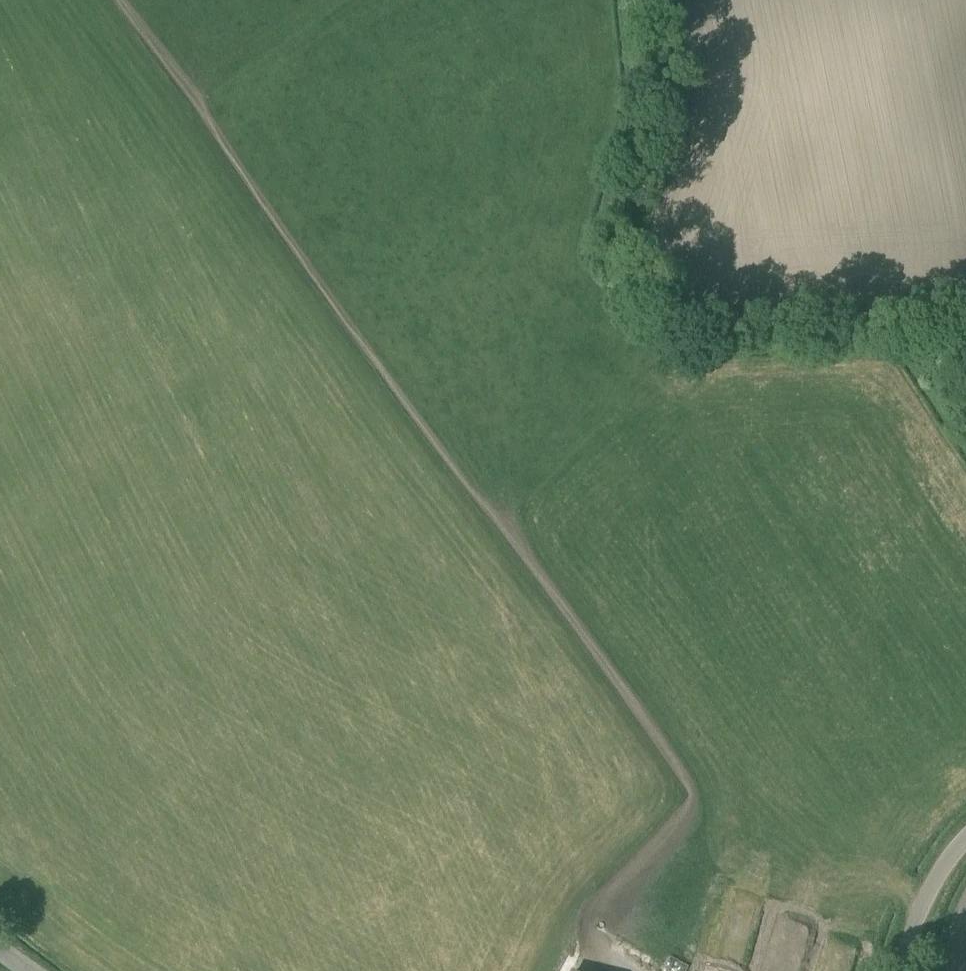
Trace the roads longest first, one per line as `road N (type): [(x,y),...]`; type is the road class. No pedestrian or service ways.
road 1 (unclassified): [(901,970),(936,877),(965,840)]

